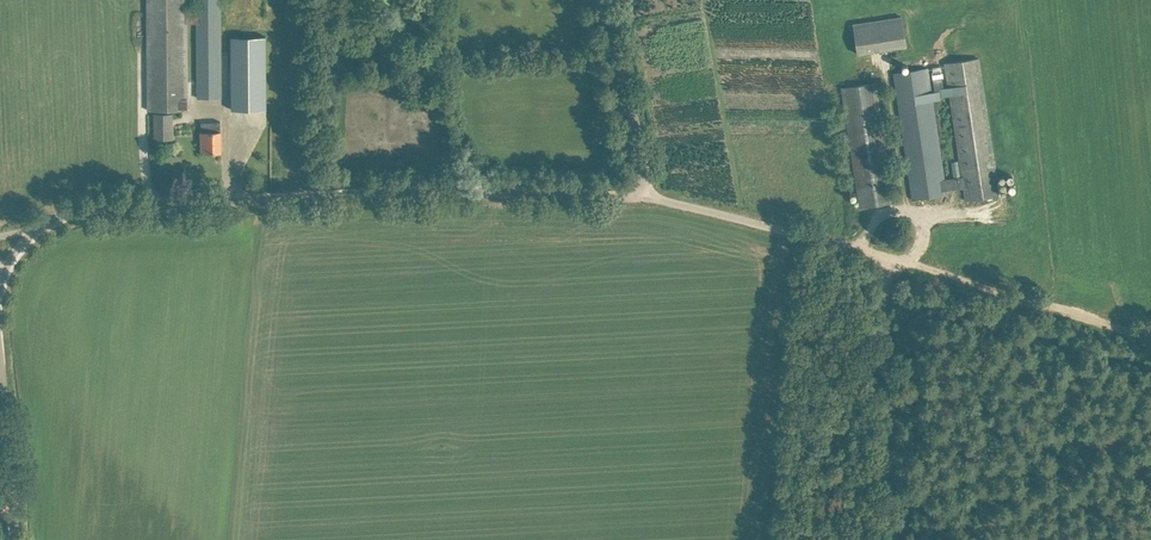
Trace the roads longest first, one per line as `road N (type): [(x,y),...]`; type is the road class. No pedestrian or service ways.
road 1 (unclassified): [(37,231),(77,210),(106,207),(655,200)]
road 2 (track): [(1150,324),(888,259),(891,539)]
road 3 (unclassified): [(888,259),(655,200)]
road 4 (unclassified): [(655,200),(609,0)]
road 5 (unclassified): [(16,539),(0,364)]

